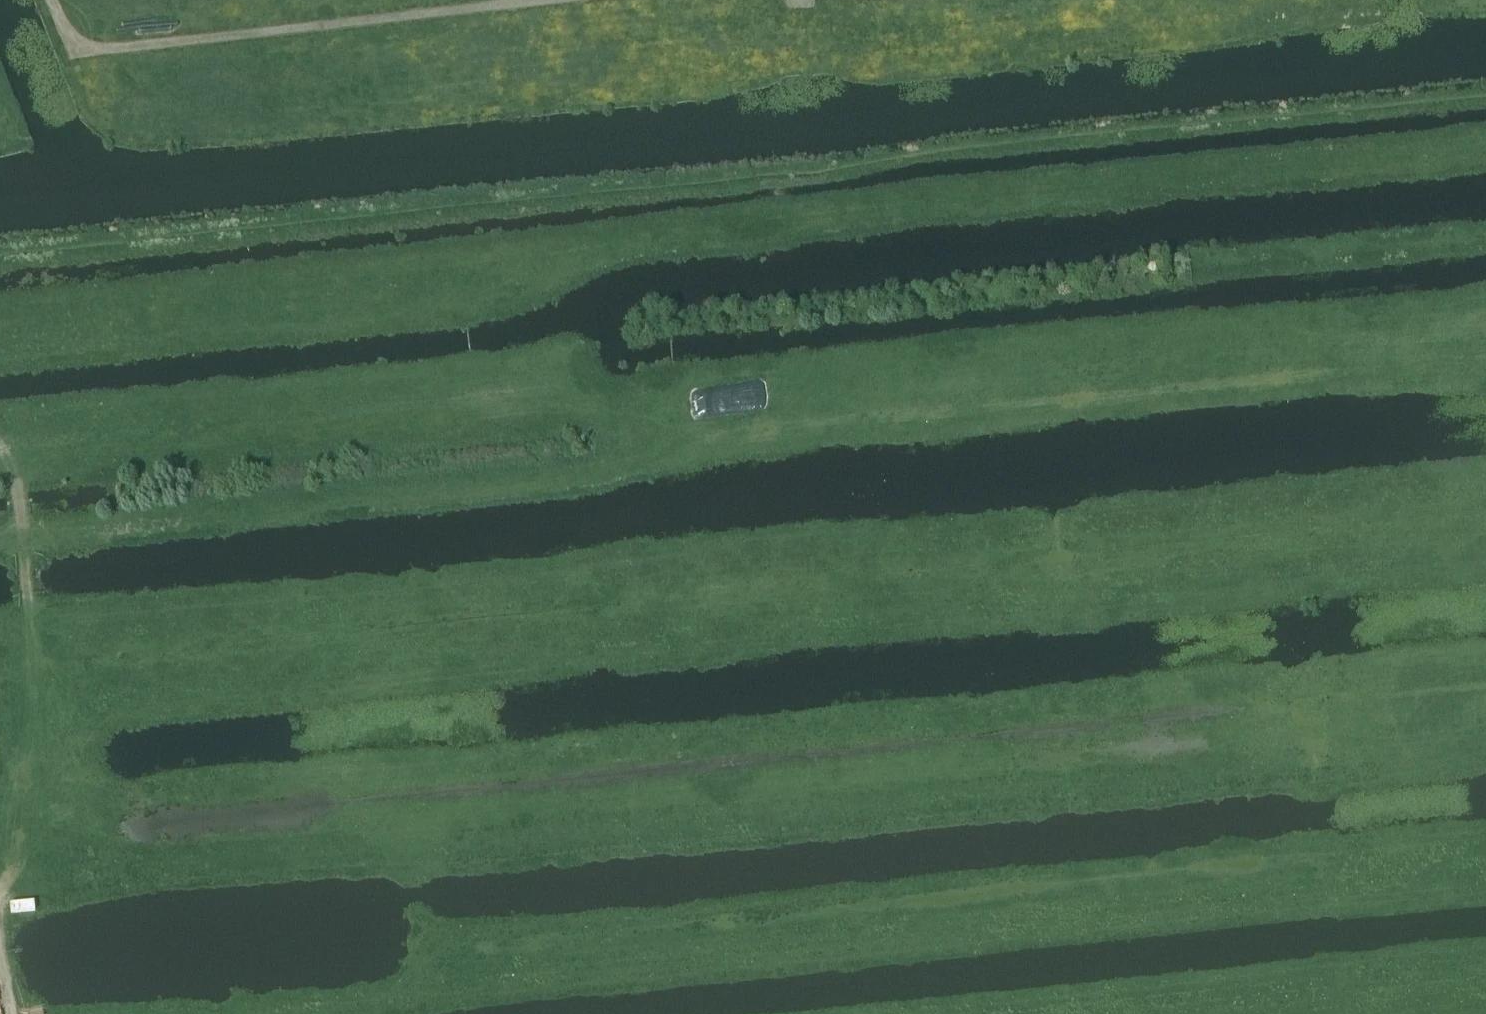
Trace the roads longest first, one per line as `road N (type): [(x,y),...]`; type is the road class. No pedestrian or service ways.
road 1 (track): [(52,0),(84,46),(104,50),(563,0)]

